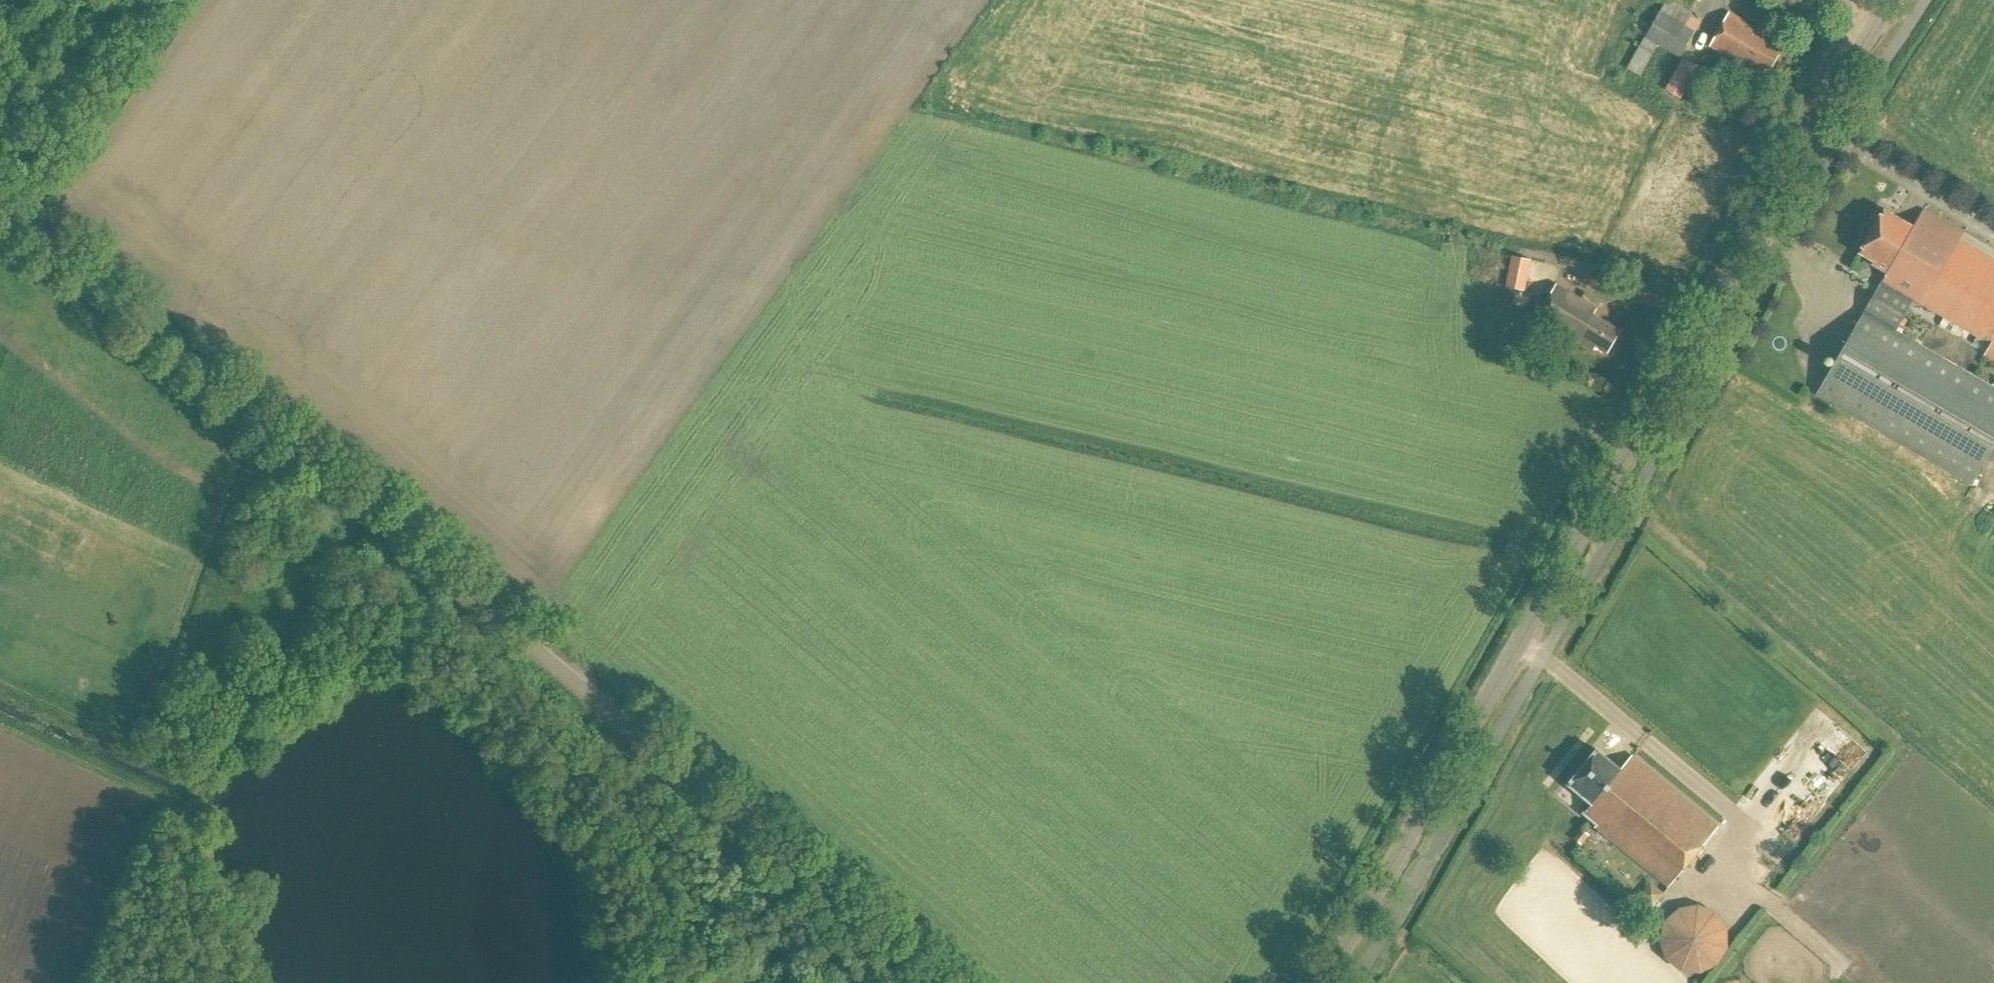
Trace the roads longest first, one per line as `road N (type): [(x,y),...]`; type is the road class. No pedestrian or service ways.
road 1 (unclassified): [(933,982),(0,199)]
road 2 (tertiary): [(1324,982),(1887,3)]

